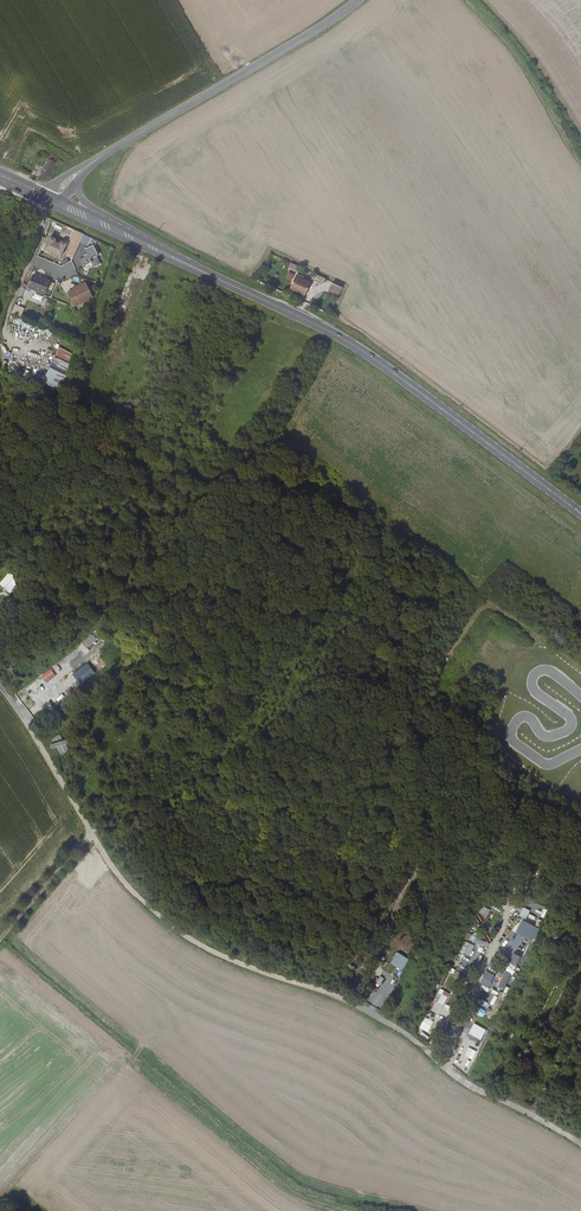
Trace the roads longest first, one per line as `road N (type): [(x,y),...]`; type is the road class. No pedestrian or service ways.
road 1 (unclassified): [(95,836),(136,895),(179,932),(217,955),(349,1001),(472,1087),(580,1144)]
road 2 (primary): [(580,514),(347,341),(156,249)]
road 3 (secondary): [(93,161),(357,0)]
road 4 (unclassified): [(0,688),(95,836)]
road 5 (unclassified): [(0,939),(95,836)]

